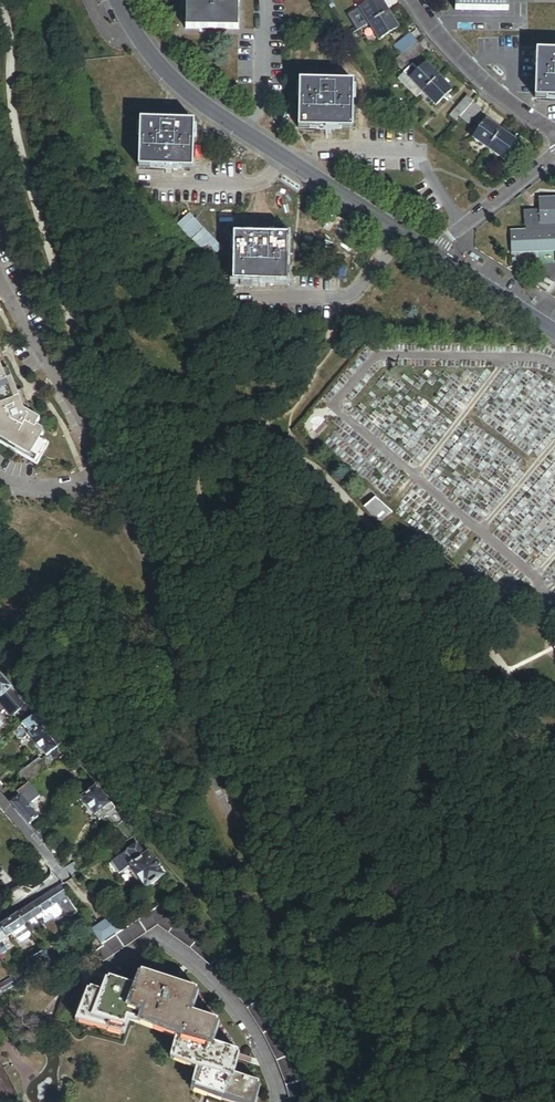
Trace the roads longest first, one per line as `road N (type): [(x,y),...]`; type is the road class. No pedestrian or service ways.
road 1 (residential): [(117,0),(157,65),(204,106),(436,256)]
road 2 (residential): [(414,0),(431,29),(501,99),(554,130)]
road 3 (residential): [(0,800),(61,877),(0,919)]
road 4 (residential): [(554,155),(436,256)]
road 5 (residential): [(436,256),(554,328)]

